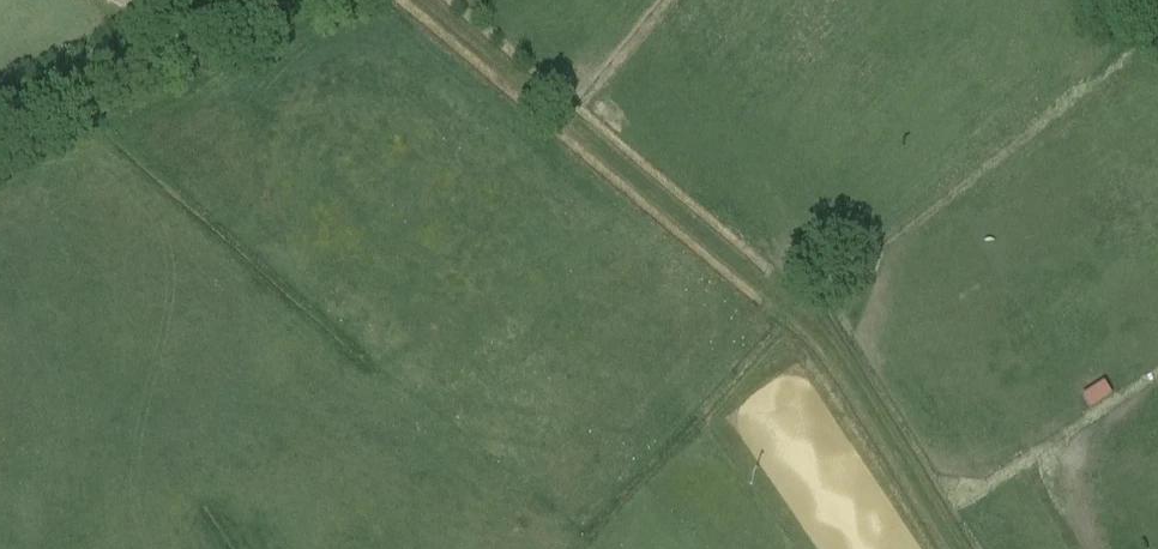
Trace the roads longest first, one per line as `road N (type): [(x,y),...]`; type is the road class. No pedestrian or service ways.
road 1 (tertiary): [(0,139),(273,0)]

